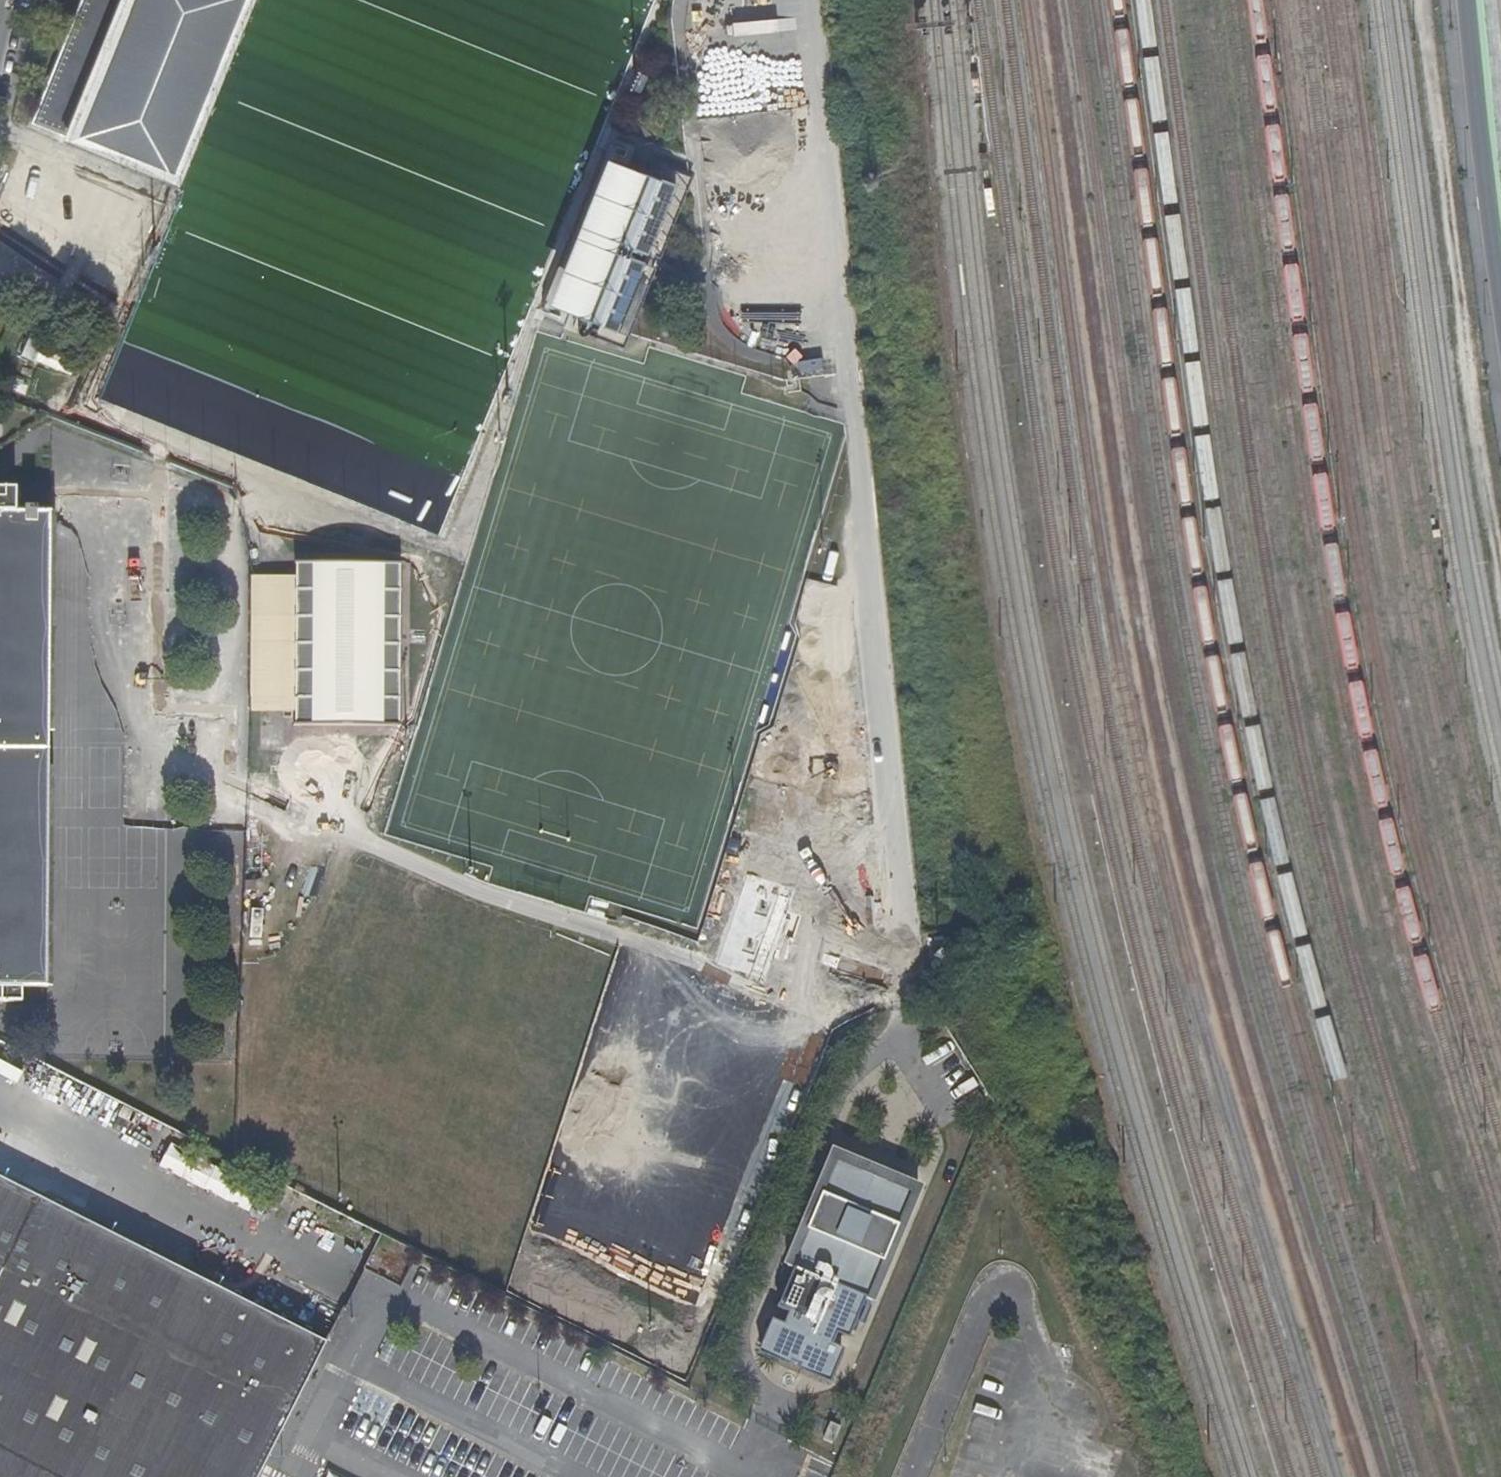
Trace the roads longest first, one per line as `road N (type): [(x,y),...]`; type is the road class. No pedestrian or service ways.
road 1 (tertiary): [(1469,0),(1500,248)]

